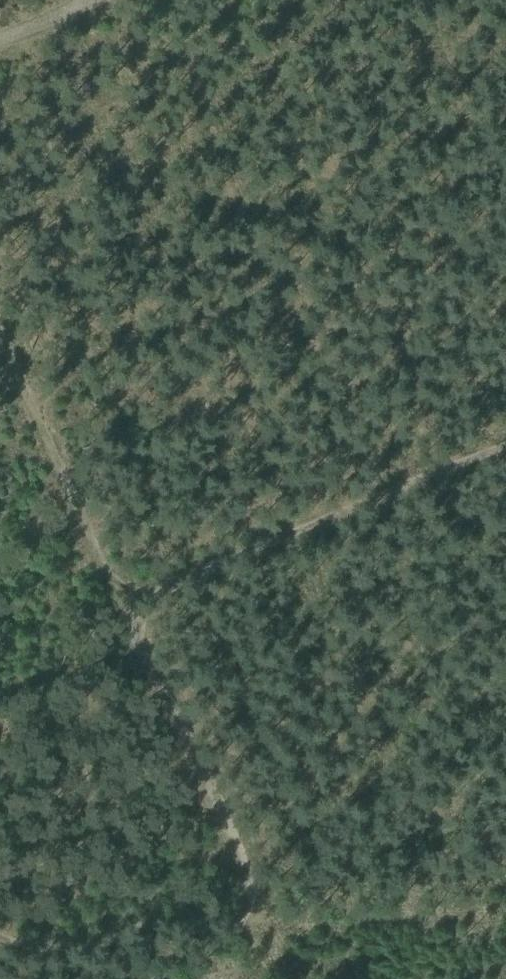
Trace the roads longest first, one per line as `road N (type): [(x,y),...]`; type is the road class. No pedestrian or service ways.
road 1 (track): [(505,447),(123,606),(258,891),(241,928),(140,930),(48,954),(0,937)]
road 2 (track): [(123,606),(0,333)]

